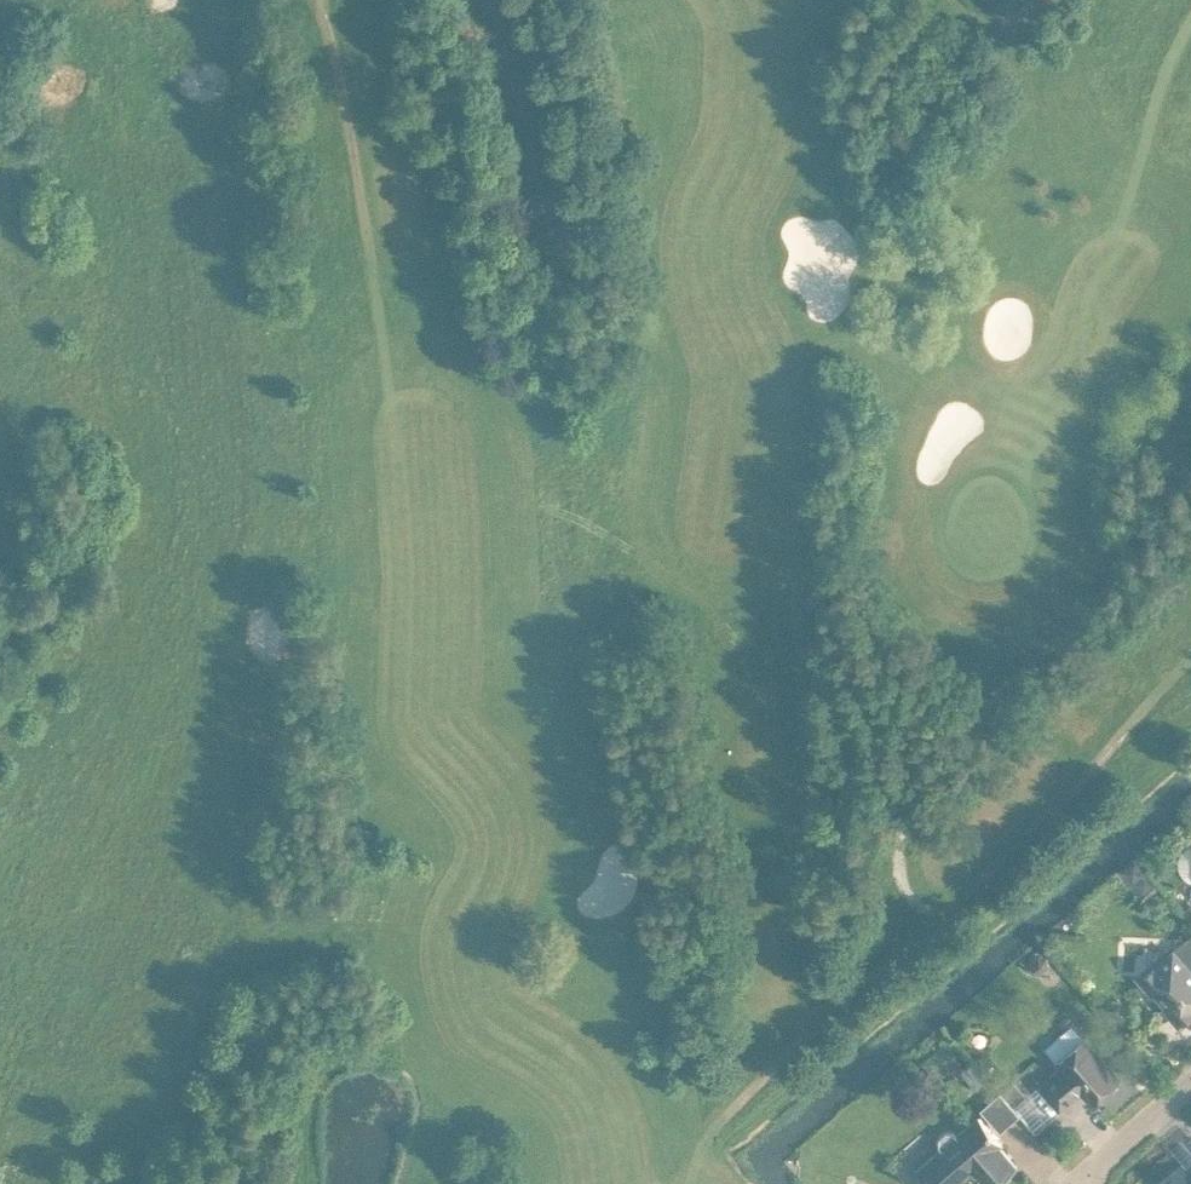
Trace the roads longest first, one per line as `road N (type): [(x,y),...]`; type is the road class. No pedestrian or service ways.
road 1 (residential): [(1097,1183),(1190,1103)]

